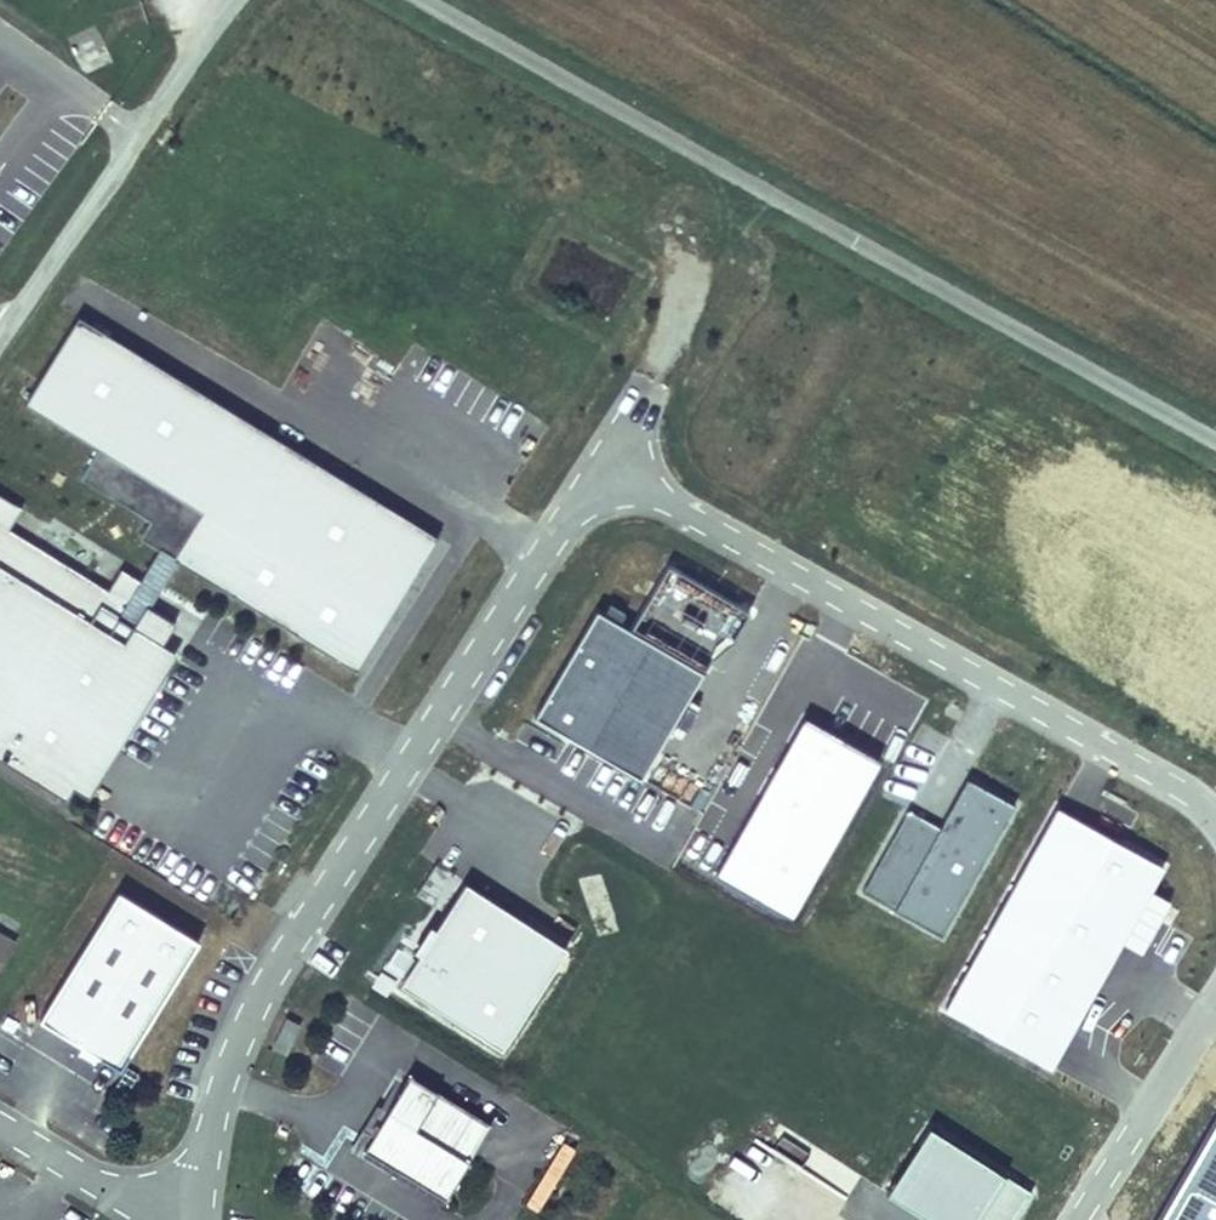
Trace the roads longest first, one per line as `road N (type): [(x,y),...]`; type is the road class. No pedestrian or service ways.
road 1 (residential): [(1215,825),(1178,790),(676,508),(631,494),(582,505),(560,524),(245,1021),(215,1105),(198,1219)]
road 2 (unclassified): [(1215,447),(419,0)]
road 3 (unclassified): [(231,0),(0,337)]
road 4 (residential): [(1077,1219),(1215,1001)]
road 5 (residential): [(159,1219),(0,1129)]

